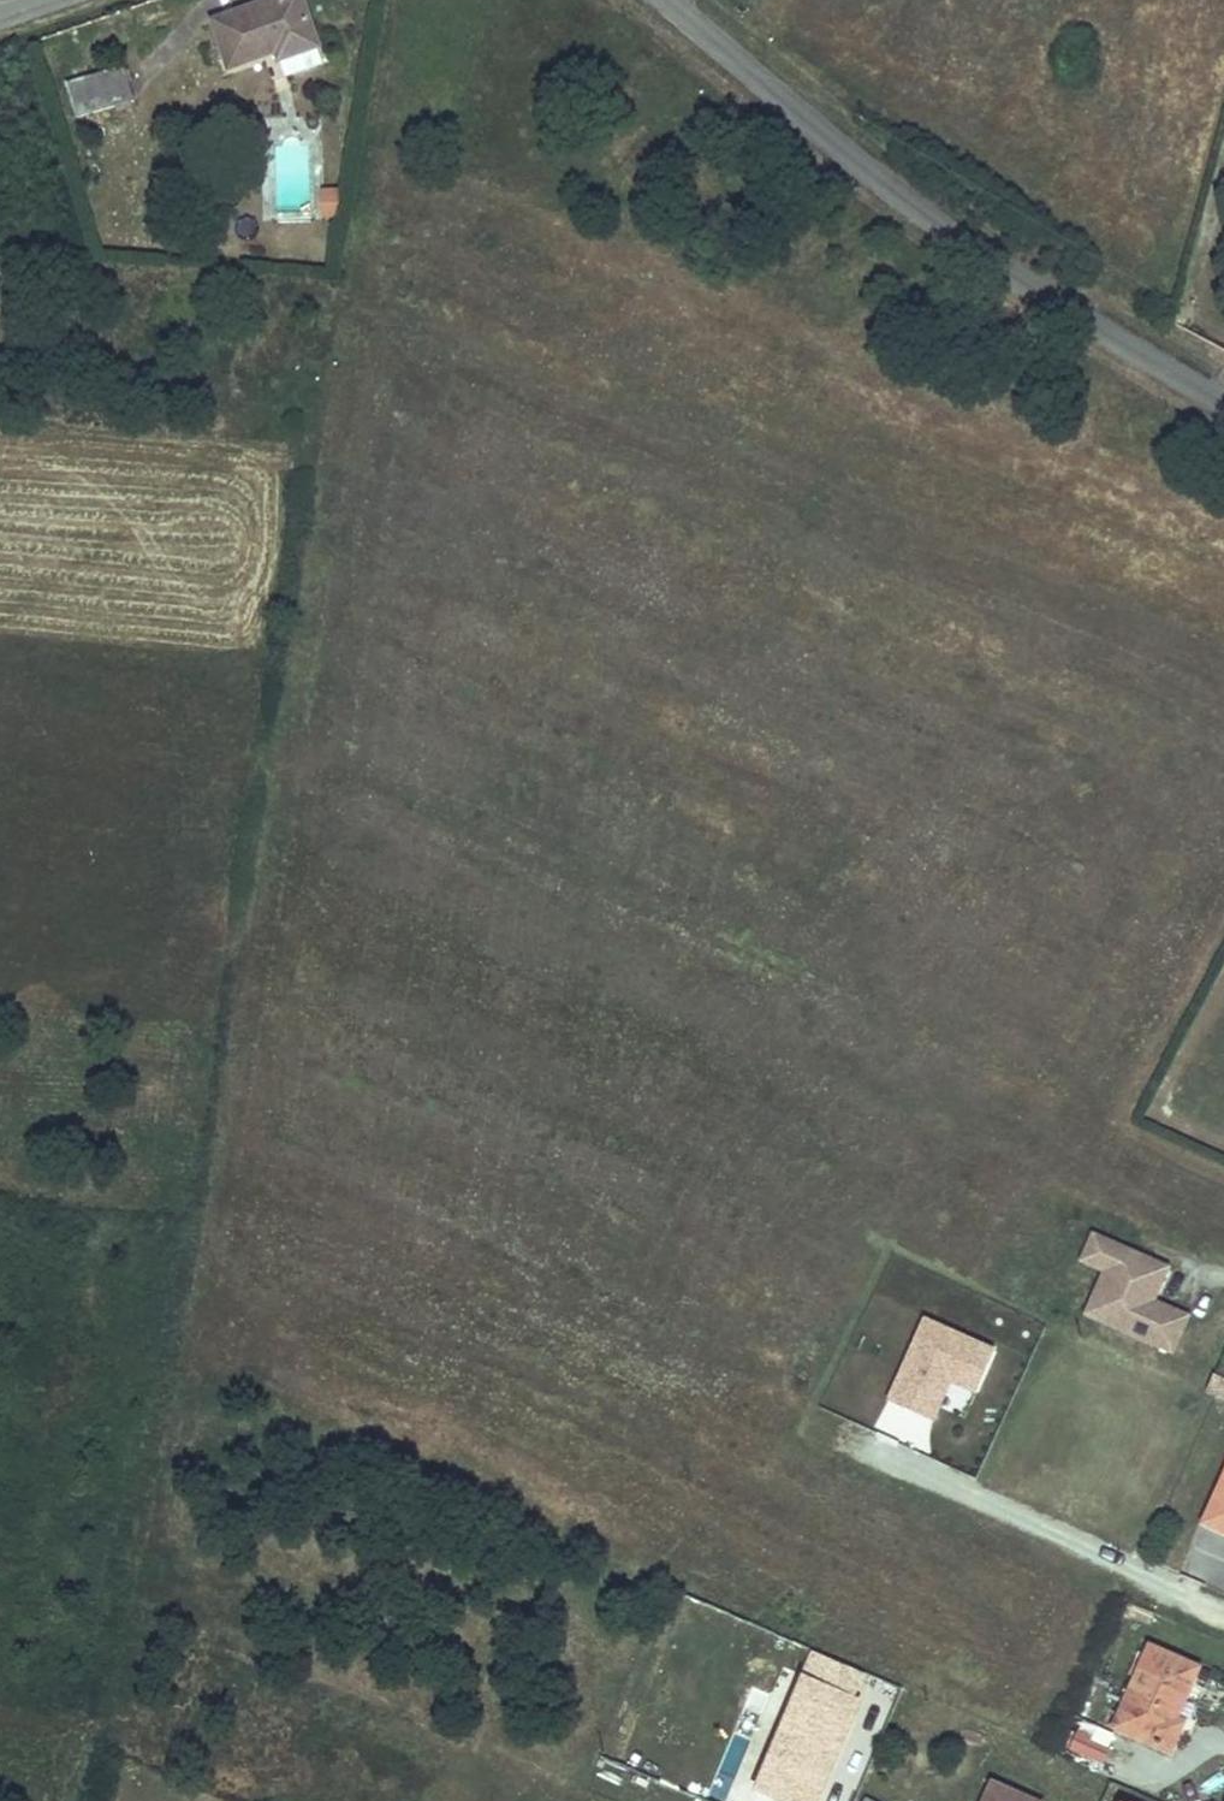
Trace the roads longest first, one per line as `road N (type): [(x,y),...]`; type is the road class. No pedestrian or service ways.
road 1 (unclassified): [(1223,399),(881,179),(670,0)]

